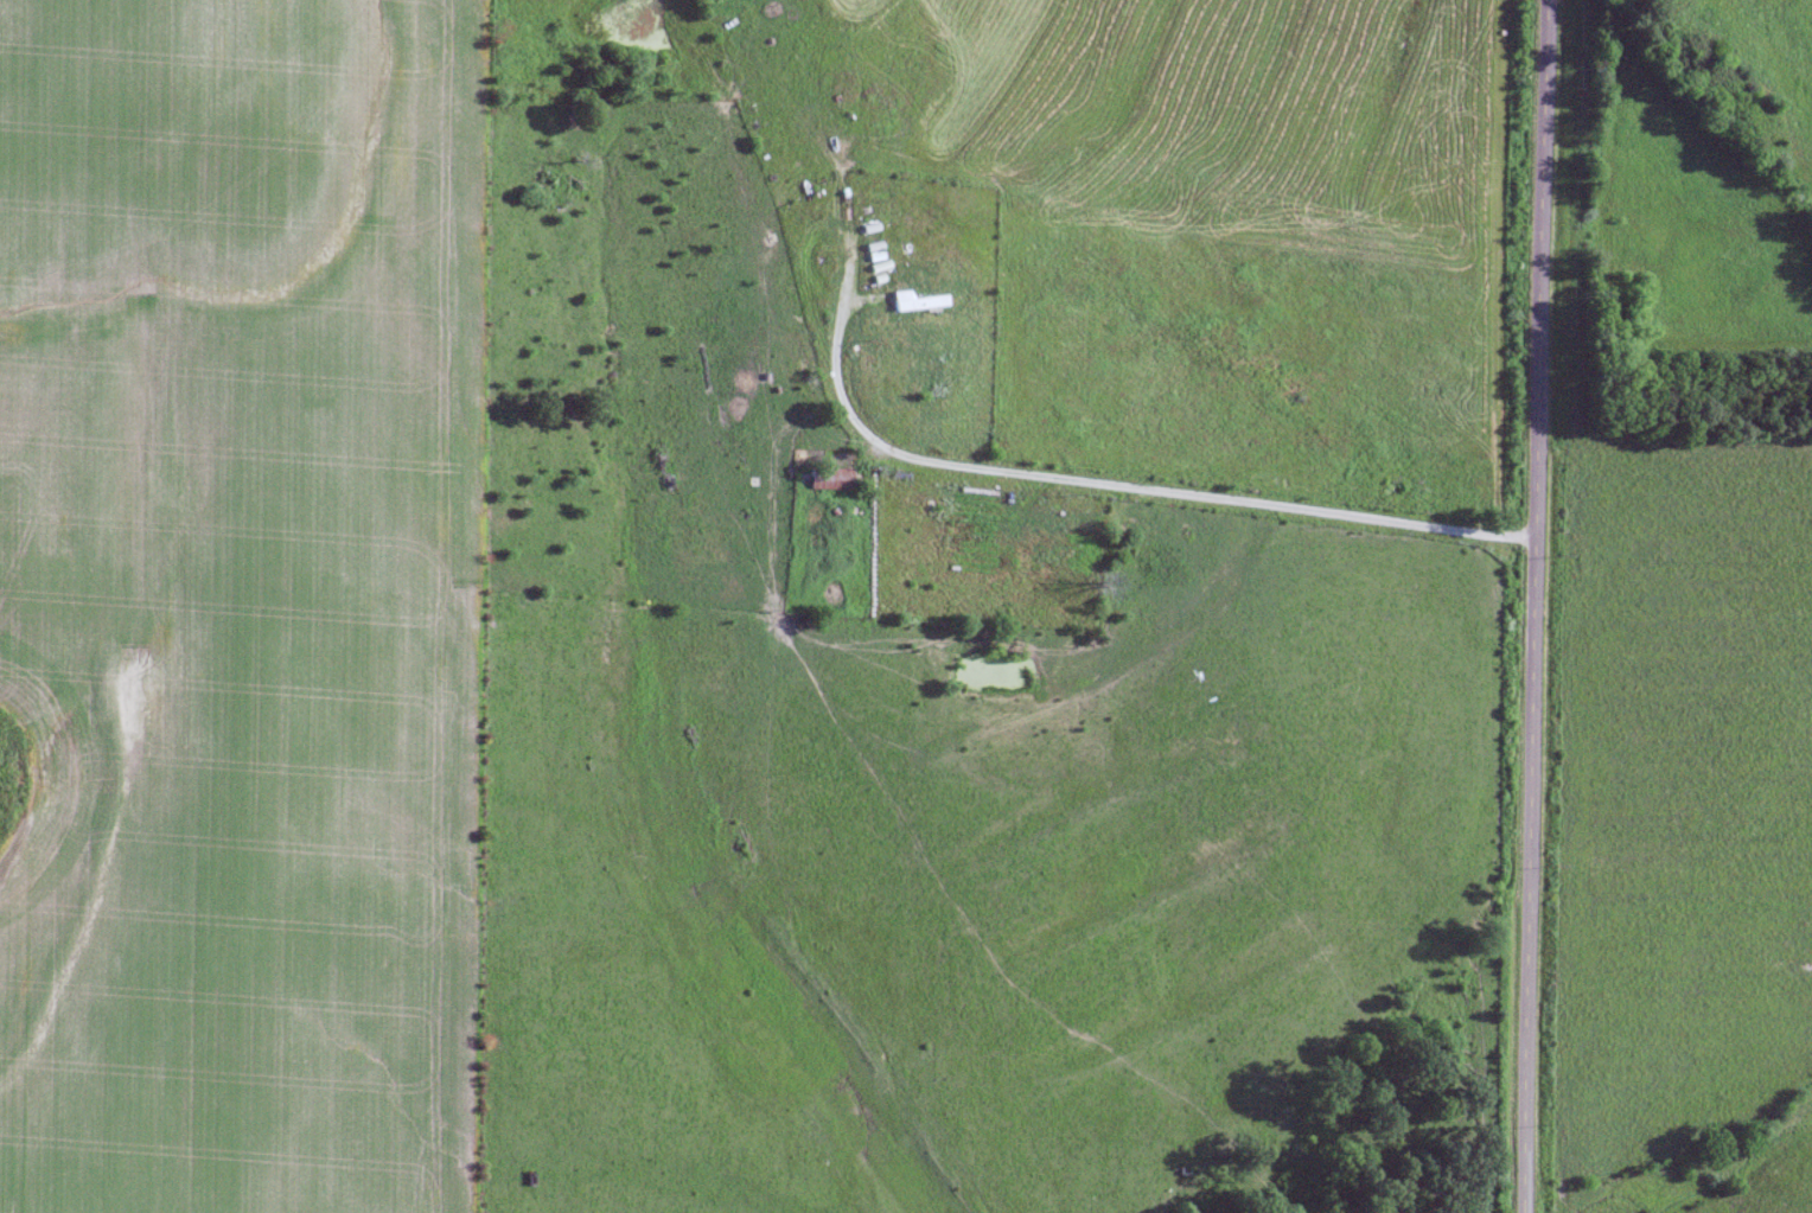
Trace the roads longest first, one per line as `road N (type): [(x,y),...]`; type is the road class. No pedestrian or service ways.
road 1 (tertiary): [(1518,1212),(1546,0)]

